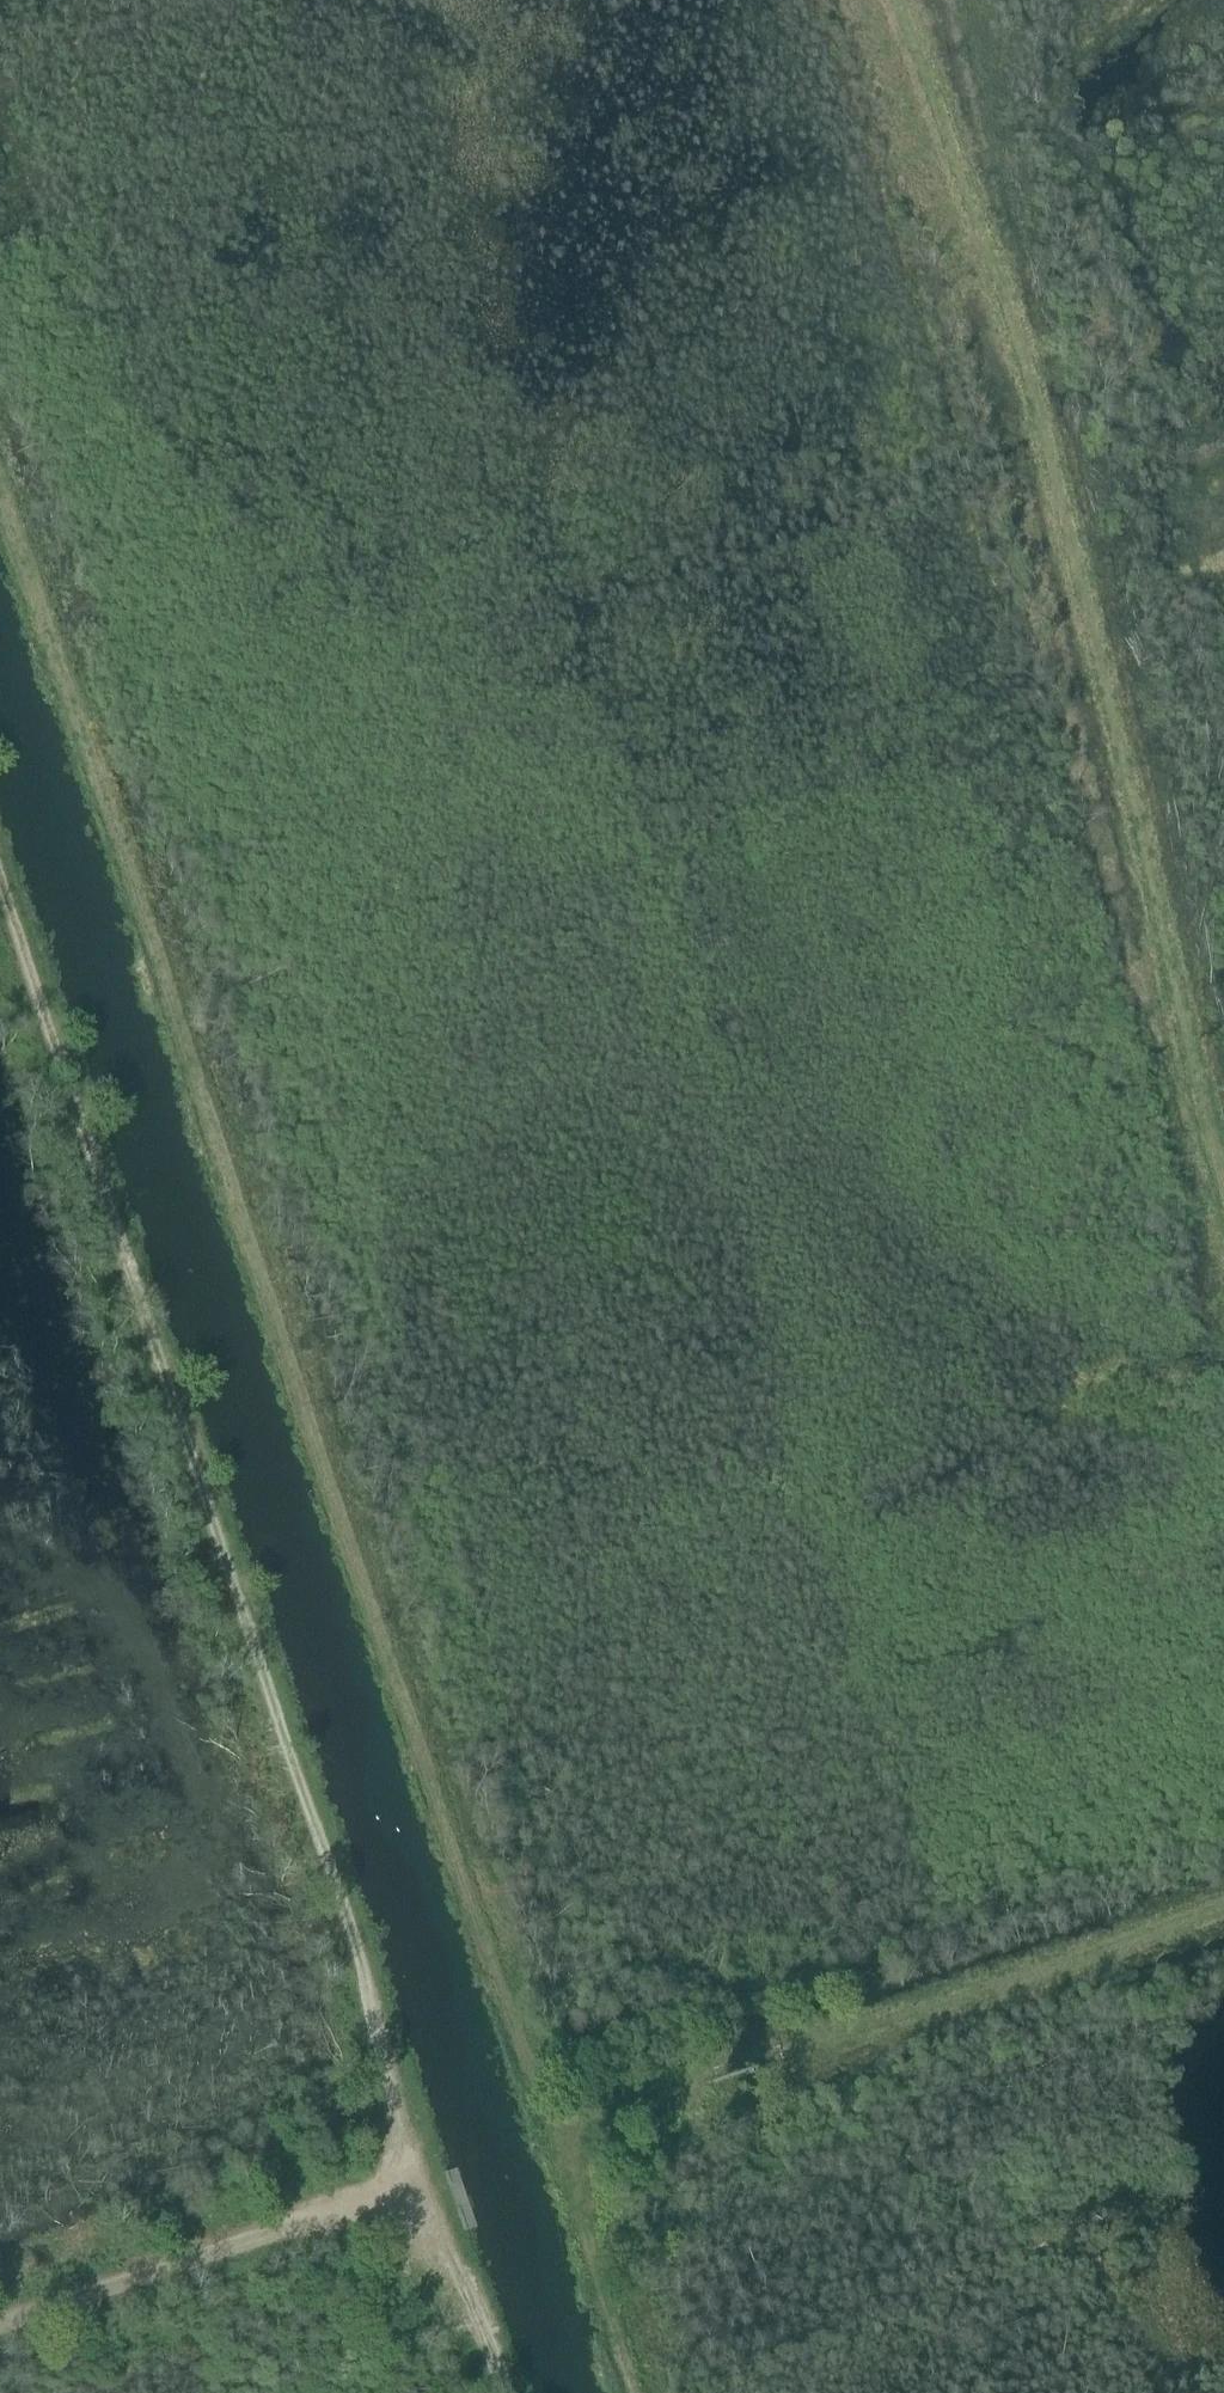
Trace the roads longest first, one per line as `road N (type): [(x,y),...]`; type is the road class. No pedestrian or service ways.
road 1 (track): [(439,2180),(209,1455),(184,1340),(88,1091),(0,819)]
road 2 (track): [(0,2326),(439,2180)]
road 3 (track): [(510,2392),(439,2180)]

